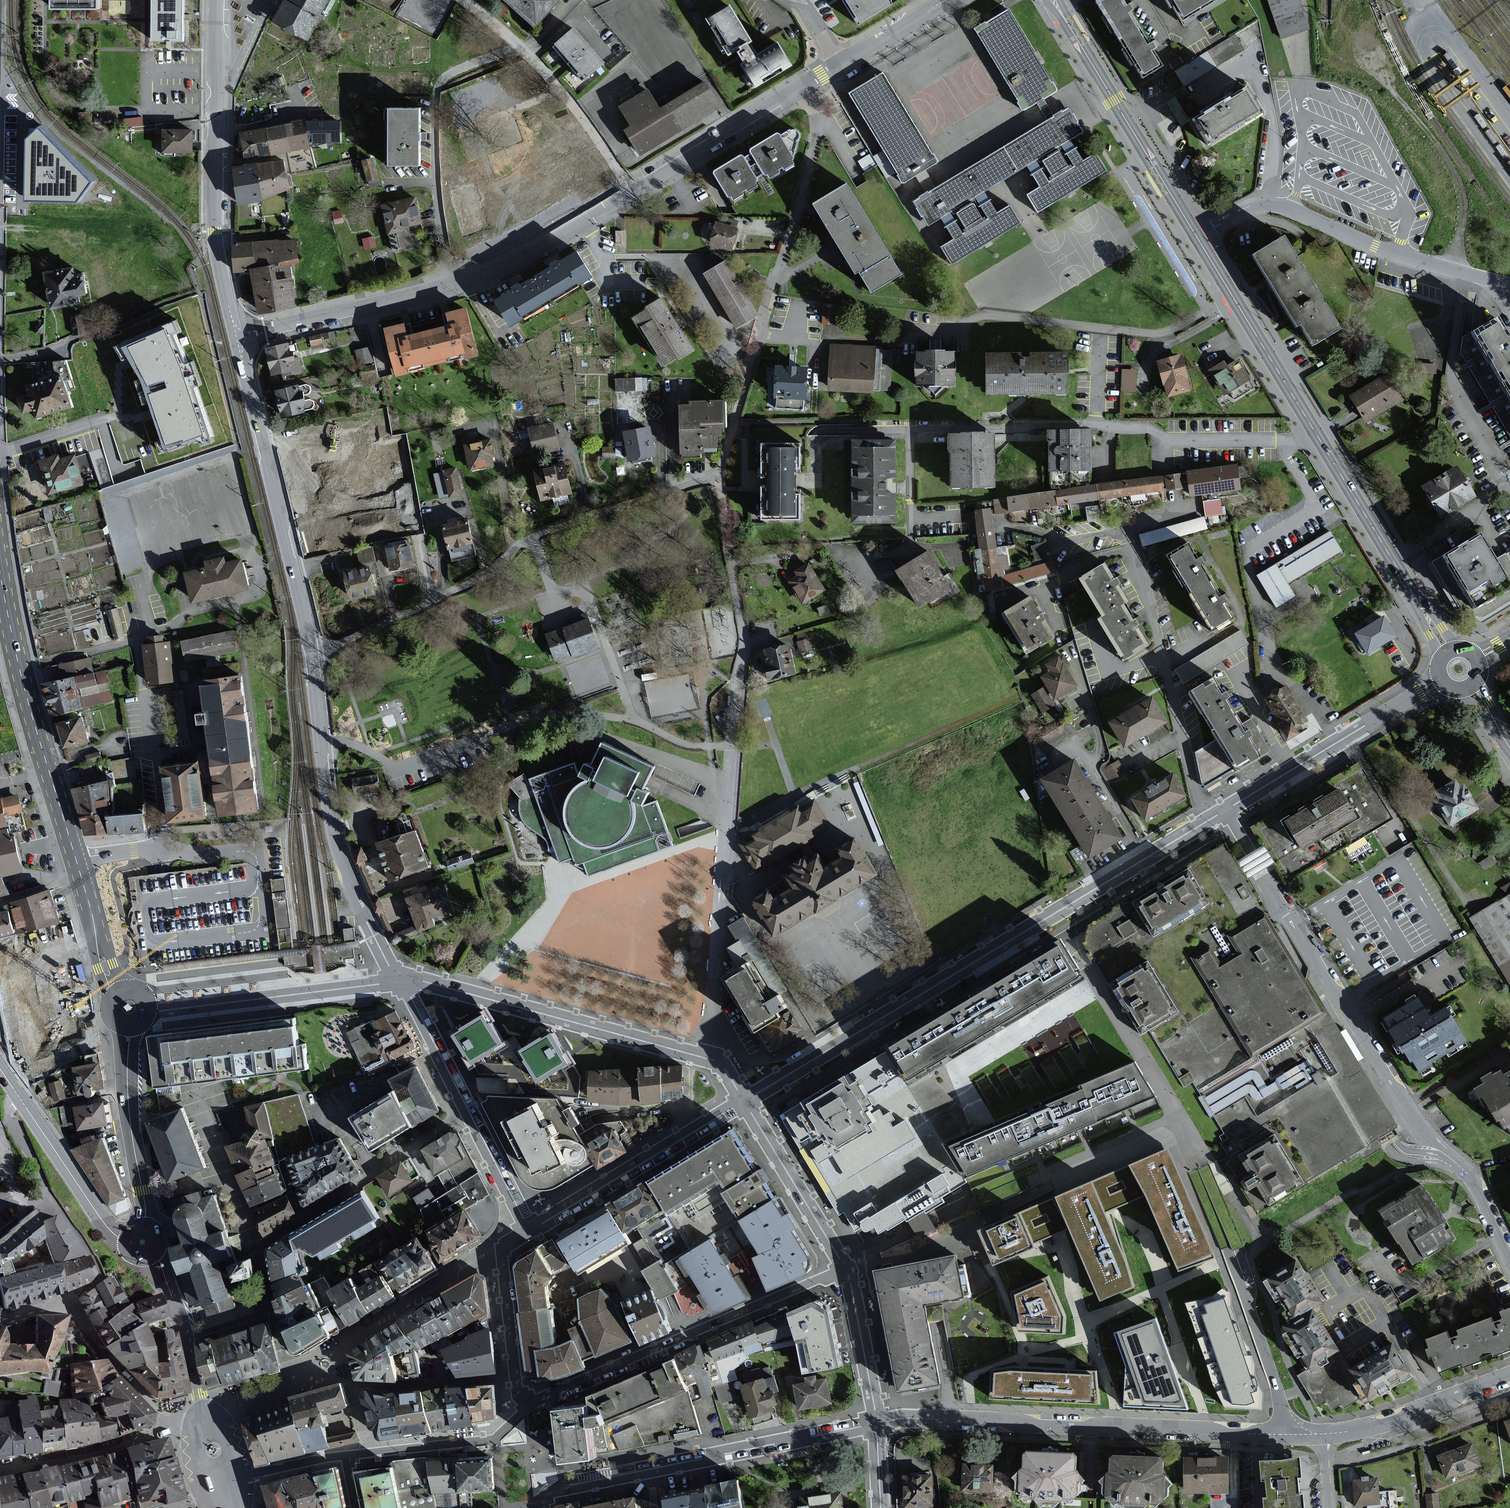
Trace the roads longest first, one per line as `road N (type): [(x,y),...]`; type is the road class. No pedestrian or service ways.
road 1 (residential): [(706,1059),(743,639),(718,475)]
road 2 (residential): [(1226,808),(743,1099)]
road 3 (residential): [(1288,440),(1170,441),(1143,426),(1085,425),(814,435)]
road 4 (residential): [(1509,1255),(1469,1181),(1413,1122),(1266,876)]
road 5 (residential): [(718,475),(562,523),(463,588),(312,654)]
road 6 (residential): [(636,191),(488,272),(236,335)]
road 7 (residential): [(879,1422),(1294,1433)]
road 8 (residential): [(718,475),(819,126),(810,83)]
road 9 (residential): [(539,1507),(555,1494),(692,1465),(729,1449),(879,1422)]
road 10 (residential): [(524,1408),(846,1271)]
road 11 (residential): [(217,0),(215,231),(236,335)]
road 12 (residential): [(236,335),(312,654)]
road 13 (residential): [(706,1059),(439,985),(399,983)]
road 14 (residential): [(1251,701),(1263,693),(1264,647),(1251,550),(1309,514),(1313,504),(1288,440)]
road 15 (primary): [(76,859),(0,577)]
road 16 (residential): [(312,654),(332,817),(374,936)]
road 17 (residential): [(1465,273),(1277,206),(1239,212),(1196,237)]
road 18 (residential): [(636,191),(555,81),(464,0)]
road 19 (residential): [(743,1099),(523,1231)]
road 20 (tertiary): [(1196,237),(1065,19)]
road 21 (residential): [(0,1326),(69,1309),(158,1411),(204,1412)]
road 22 (residential): [(464,1110),(256,1247)]
road 23 (residential): [(399,983),(152,1009)]
road 24 (tertiary): [(1317,438),(1196,237)]
road 25 (residential): [(1509,487),(1450,377),(1465,273)]
road 26 (residential): [(810,83),(636,191)]
road 27 (residential): [(743,1099),(846,1271)]
road 28 (residential): [(1226,1246),(1294,1433)]
road 29 (residential): [(1327,1433),(1382,1424),(1509,1376)]
road 30 (residential): [(18,1096),(9,1116),(42,1178),(40,1191),(14,1185),(0,1128)]
road 31 (residential): [(1388,711),(1226,808)]
road 32 (residential): [(76,859),(134,850),(246,851),(257,863)]
road 33 (secondary): [(18,1096),(104,1224),(125,1239)]
road 34 (residential): [(370,1453),(491,1440),(524,1408)]
road 35 (residential): [(351,1384),(516,1377)]
road 36 (primary): [(204,1412),(151,1257)]
road 37 (residential): [(523,1231),(503,1248),(516,1377)]
road 38 (residential): [(846,1271),(879,1422)]
road 39 (primary): [(144,1225),(127,1073)]
road 40 (residential): [(846,1271),(955,1213),(975,1194)]
road 41 (residential): [(1392,559),(1476,512),(1499,540),(1509,538)]
road 42 (residential): [(399,983),(464,1110)]
road 43 (tertiary): [(1392,559),(1317,438)]
road 44 (residential): [(464,1110),(523,1231)]
road 45 (residential): [(944,0),(838,66)]

